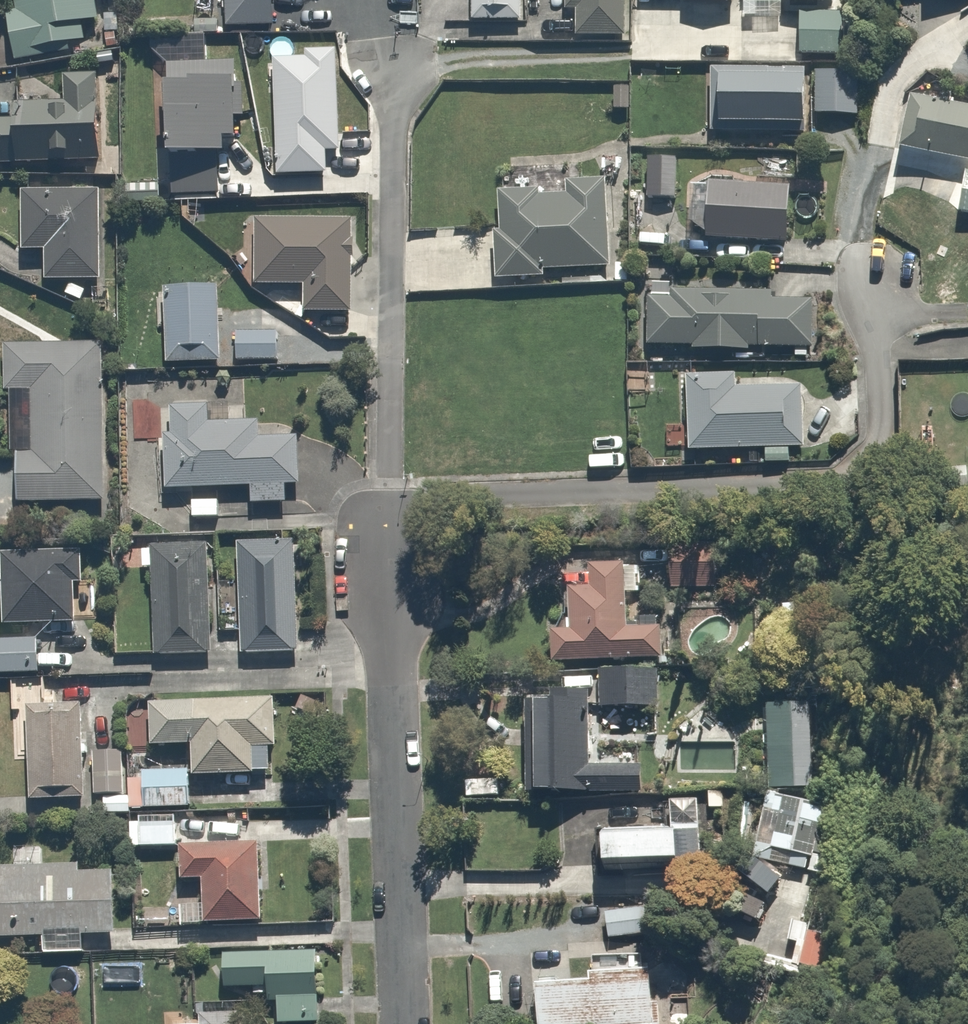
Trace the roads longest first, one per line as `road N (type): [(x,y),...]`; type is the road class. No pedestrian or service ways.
road 1 (residential): [(406,1023),(391,547)]

